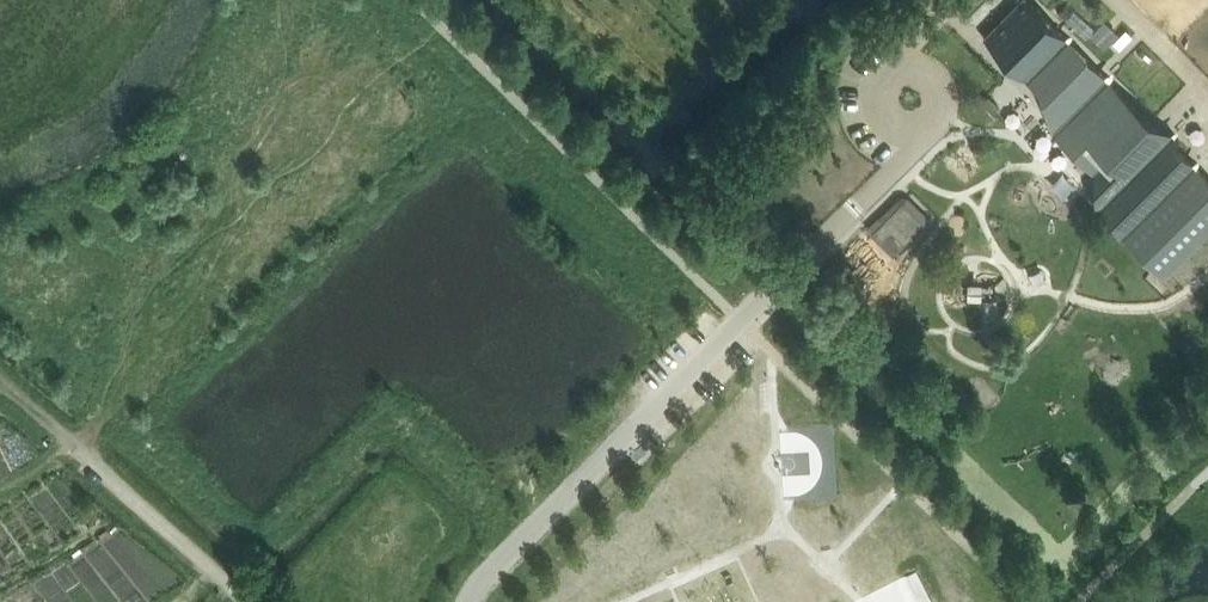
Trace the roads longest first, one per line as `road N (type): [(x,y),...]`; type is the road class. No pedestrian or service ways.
road 1 (residential): [(466,601),(737,325)]

